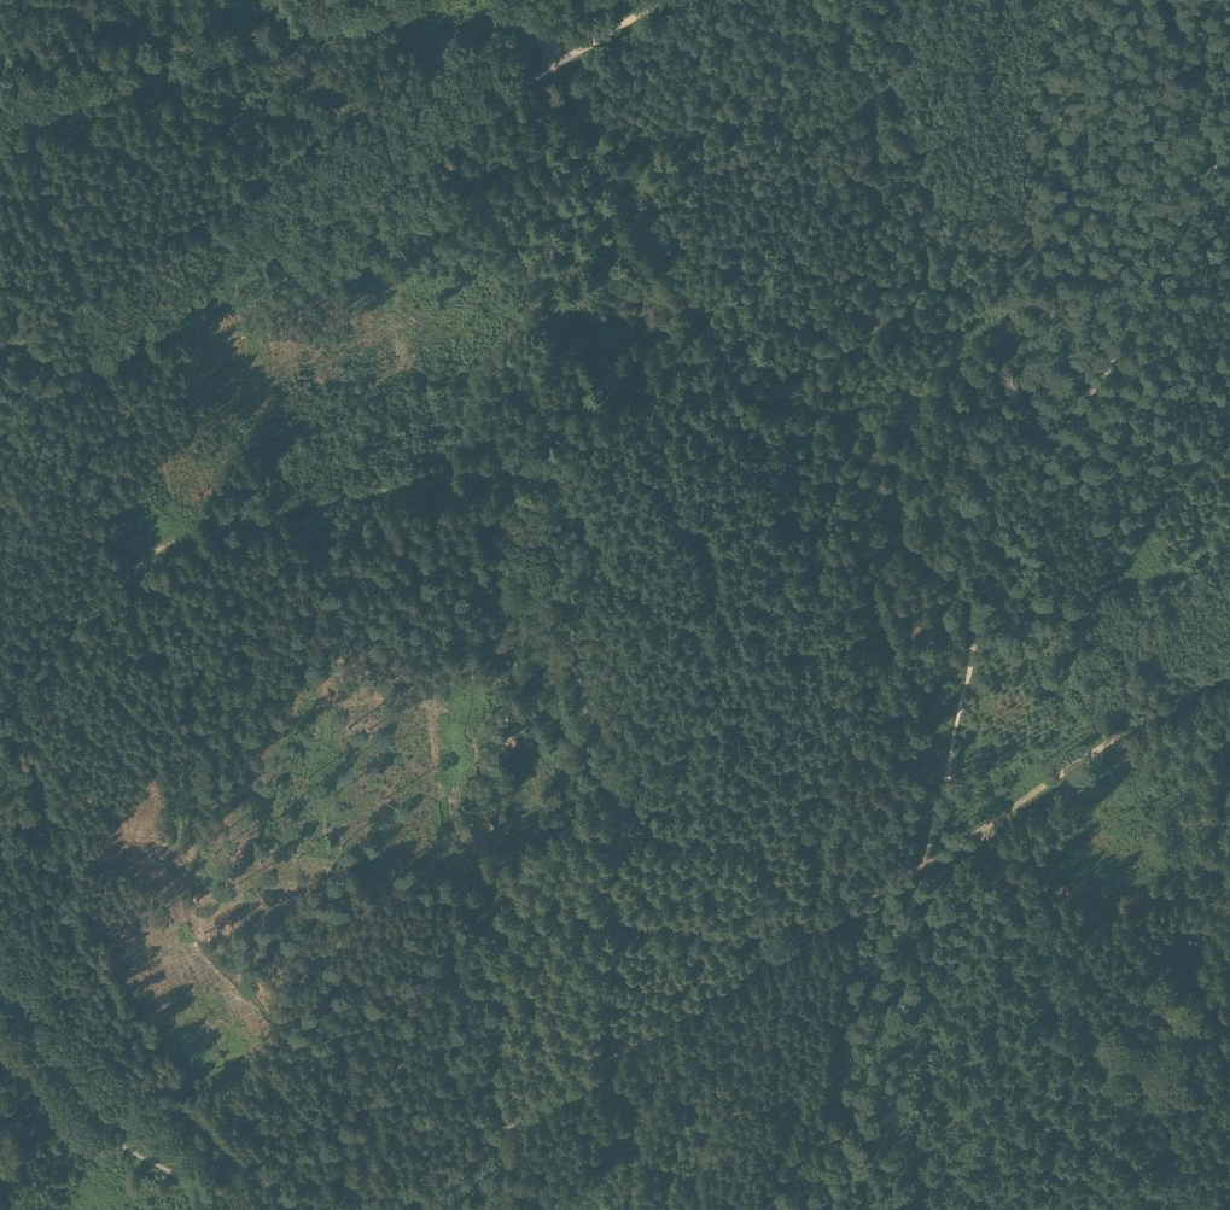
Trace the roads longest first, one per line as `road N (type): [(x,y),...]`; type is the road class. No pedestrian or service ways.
road 1 (track): [(0,421),(559,63)]
road 2 (track): [(791,946),(371,1209)]
road 3 (track): [(988,830),(1189,1209)]
road 4 (track): [(1229,671),(928,864)]
road 5 (track): [(208,1209),(191,1187),(98,1130),(0,1011)]
road 6 (track): [(928,864),(791,946)]

